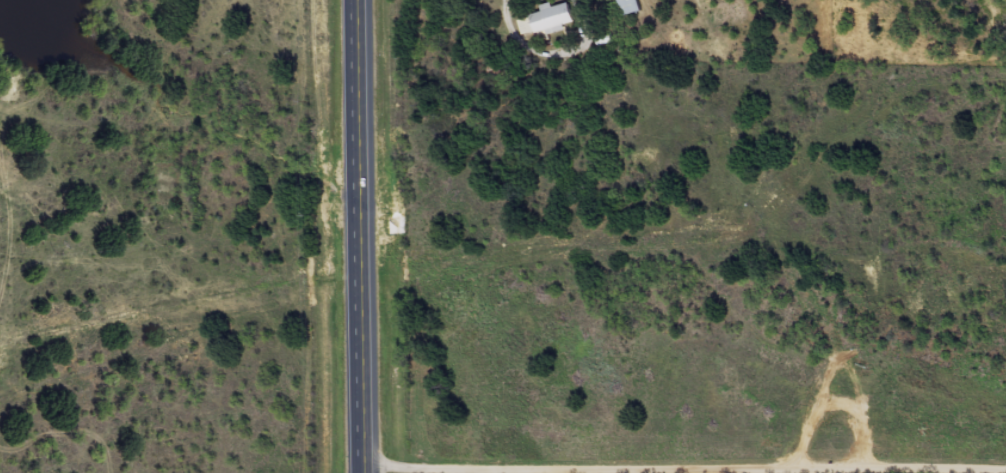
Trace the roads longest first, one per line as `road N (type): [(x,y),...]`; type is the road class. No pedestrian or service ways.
road 1 (primary): [(367,472),(358,0)]
road 2 (residential): [(687,472),(367,462)]

